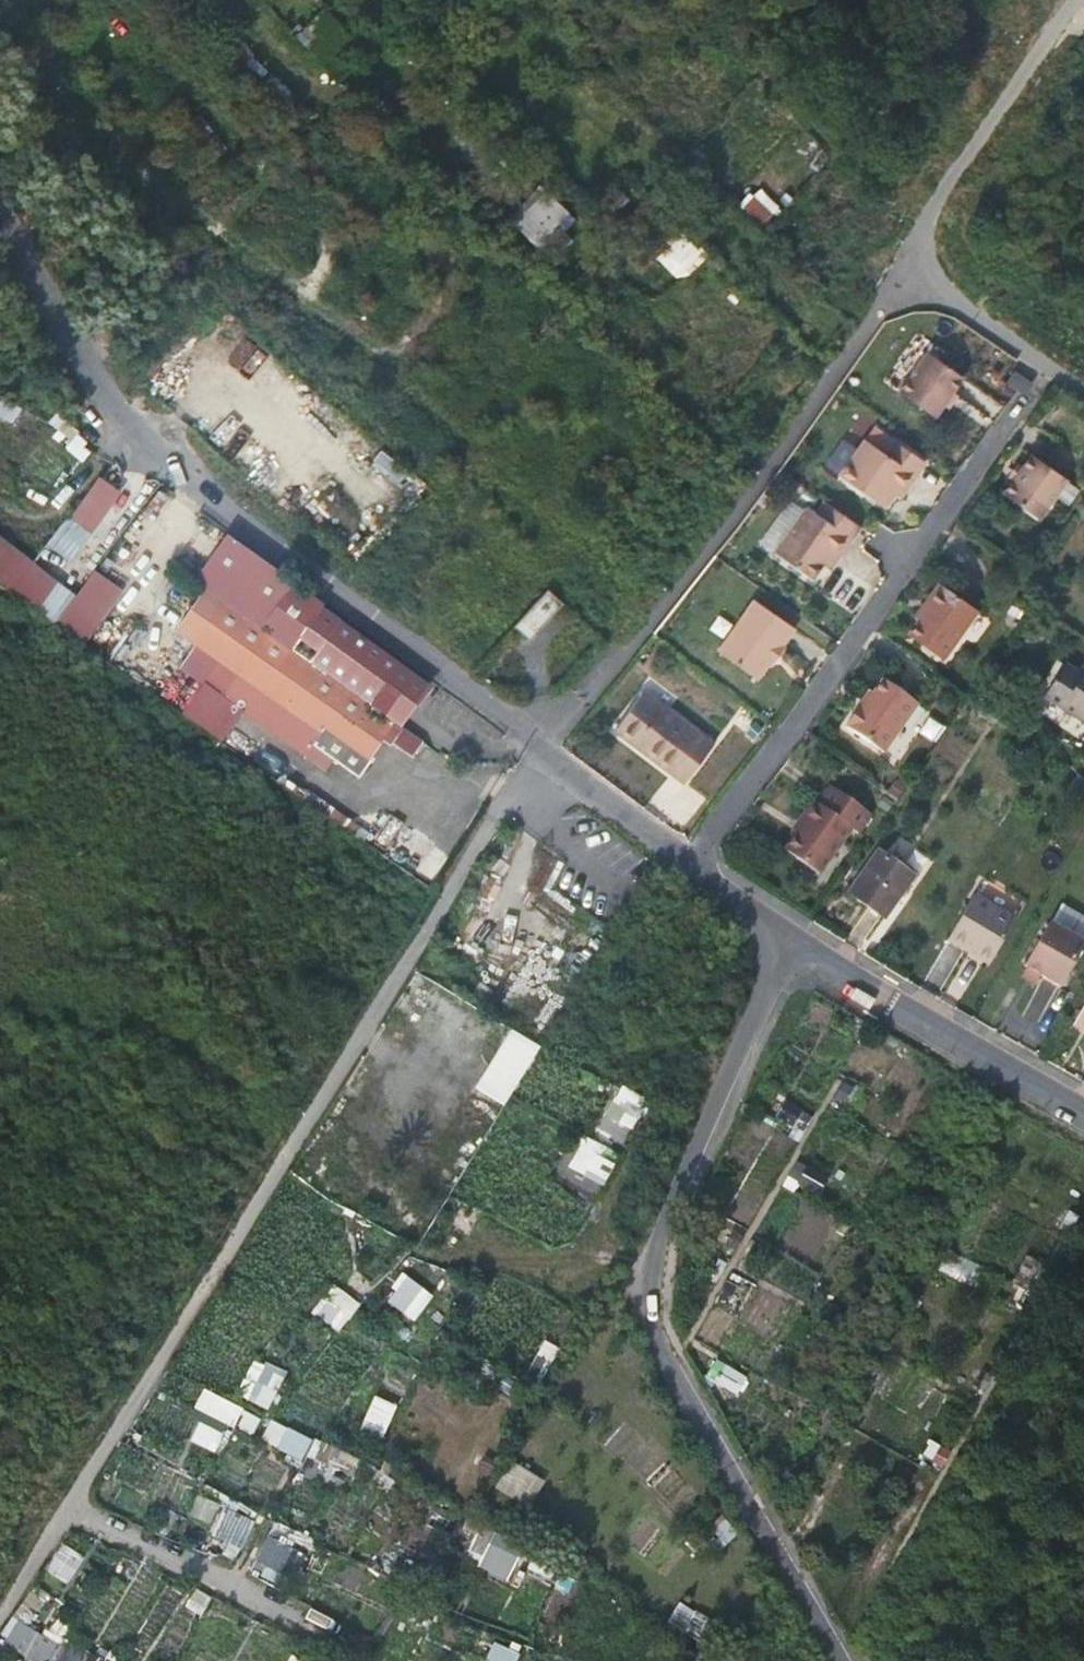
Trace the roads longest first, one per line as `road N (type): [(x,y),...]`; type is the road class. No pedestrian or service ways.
road 1 (track): [(0,1616),(541,750)]
road 2 (residential): [(788,936),(641,1284),(645,1309),(687,1397),(847,1660)]
road 3 (unclassified): [(692,863),(1051,367)]
road 4 (unclassified): [(691,209),(337,598)]
road 5 (unclassified): [(0,221),(108,415),(151,460),(337,598)]
road 6 (secondary): [(656,156),(568,157),(448,135),(349,104),(219,0)]
road 7 (residential): [(1083,1112),(788,936)]
road 8 (unclassified): [(337,598),(541,750)]
road 9 (secondary): [(979,0),(920,47),(787,129)]
road 10 (secondary): [(787,129),(761,95),(720,83),(681,98),(666,115),(656,156)]
road 11 (unclassified): [(541,750),(692,863)]
road 12 (unclassified): [(1051,367),(899,268)]
road 13 (secondary): [(691,209),(735,216),(774,193),(790,151),(787,129)]
road 14 (residential): [(692,863),(788,936)]

